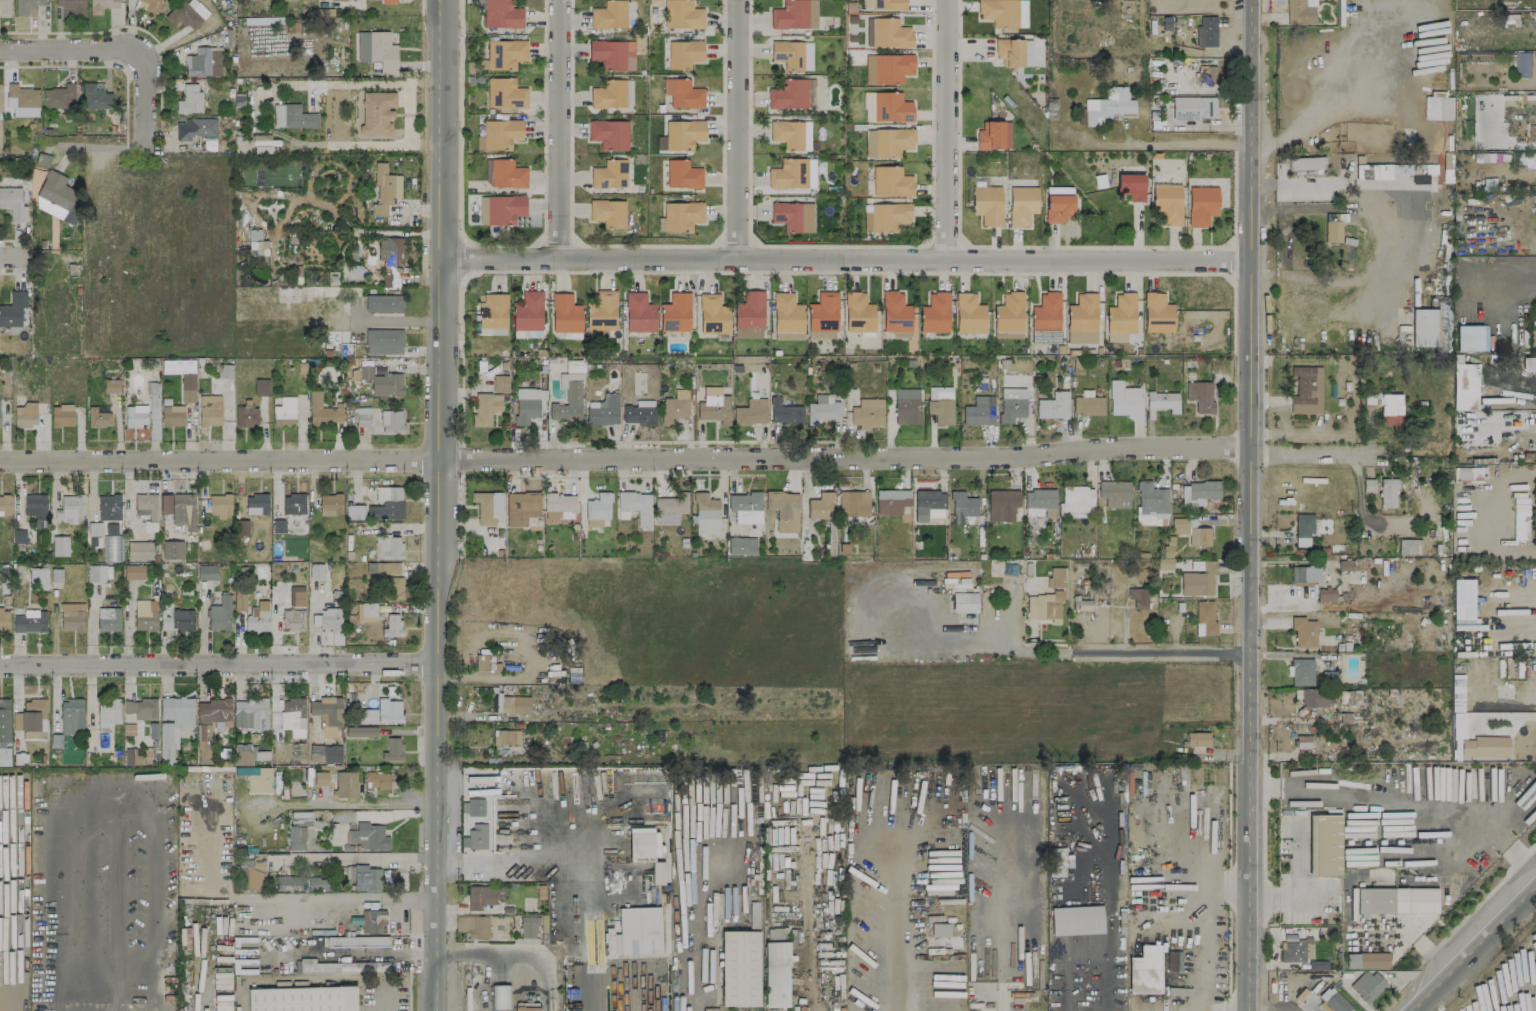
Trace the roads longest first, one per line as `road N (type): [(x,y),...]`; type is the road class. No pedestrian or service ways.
road 1 (residential): [(0,461),(1250,444),(1269,452),(1386,451)]
road 2 (tertiary): [(1250,0),(1251,1010)]
road 3 (tertiary): [(440,0),(439,1010)]
road 4 (residential): [(440,257),(1250,256)]
road 5 (residential): [(0,664),(439,662)]
road 6 (residential): [(739,258),(739,0)]
road 7 (residential): [(947,0),(949,257)]
road 8 (residential): [(559,256),(560,0)]
road 9 (secondary): [(1535,885),(1408,1010)]
road 10 (residential): [(0,49),(120,48)]

